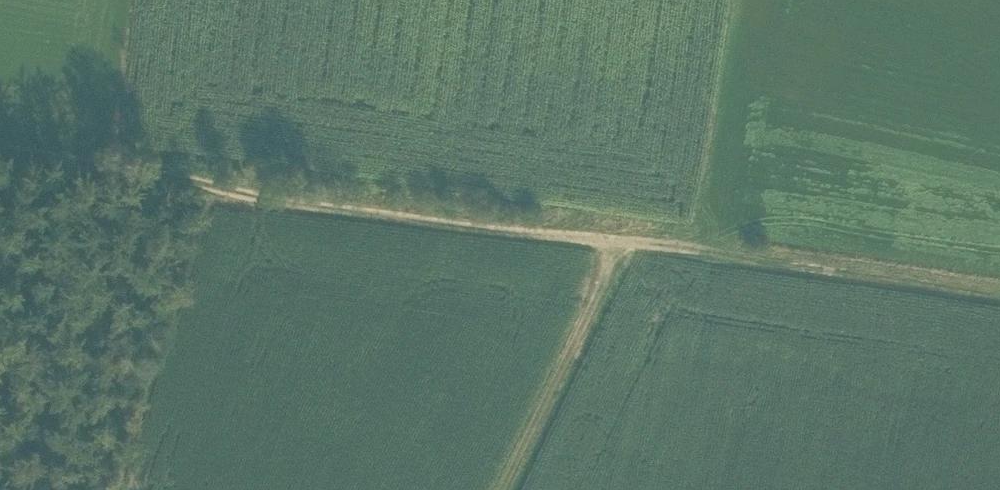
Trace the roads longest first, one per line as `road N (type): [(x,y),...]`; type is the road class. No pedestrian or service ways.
road 1 (track): [(999,299),(620,244),(501,489)]
road 2 (track): [(620,244),(284,201),(0,152)]

